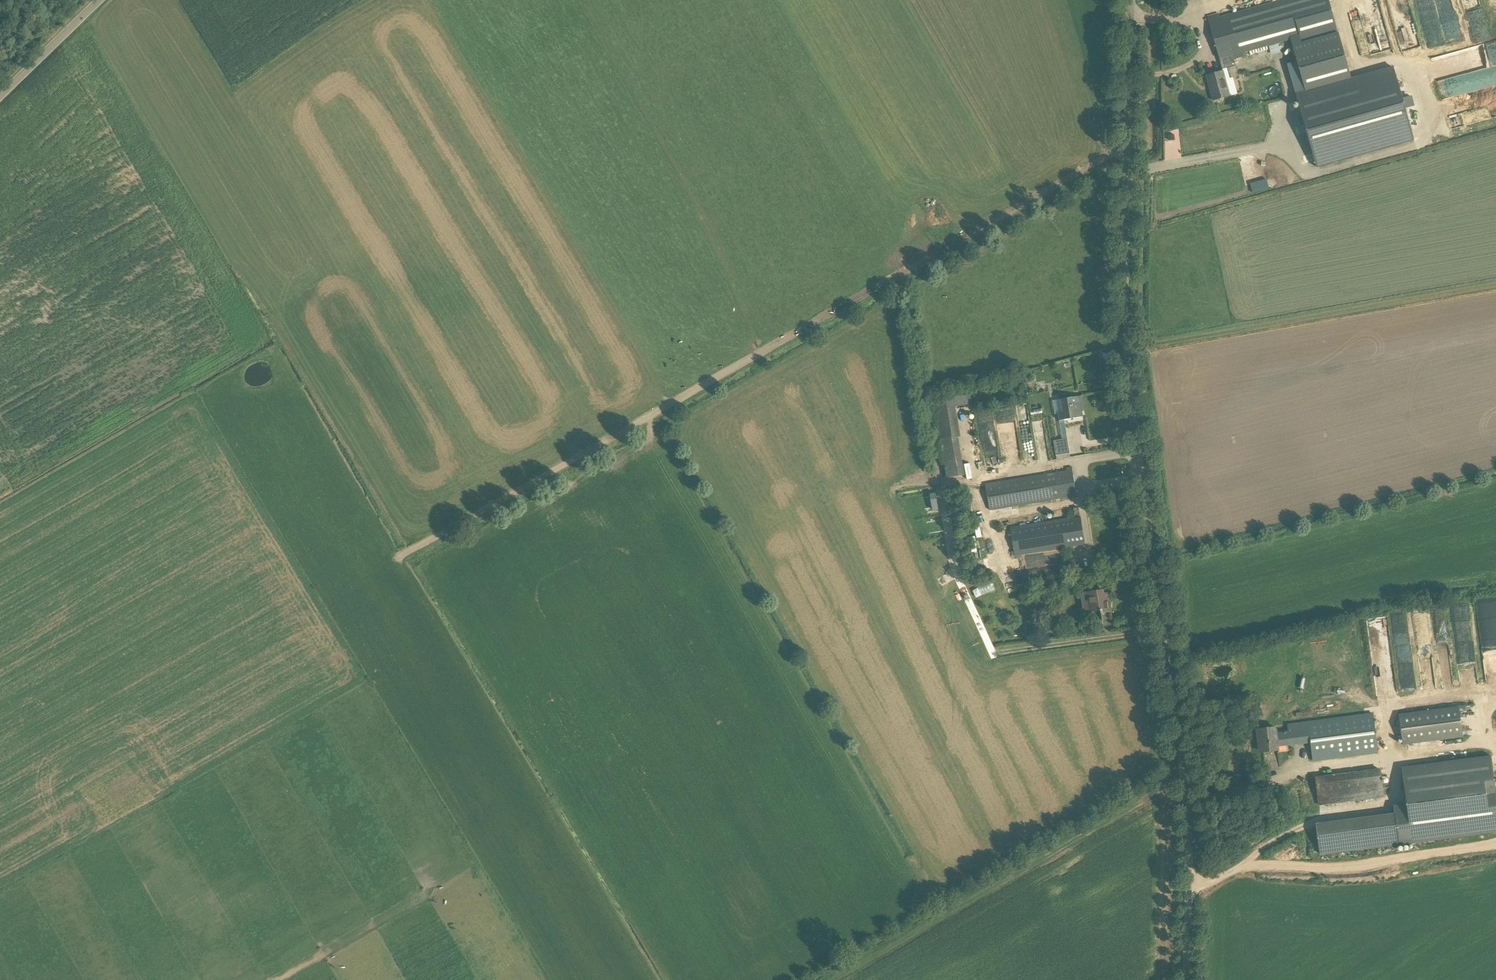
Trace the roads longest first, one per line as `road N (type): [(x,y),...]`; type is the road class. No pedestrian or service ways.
road 1 (unclassified): [(1187,979),(1178,715),(1129,343),(1132,0)]
road 2 (track): [(401,560),(1135,146)]
road 3 (unclassified): [(0,93),(101,0)]

